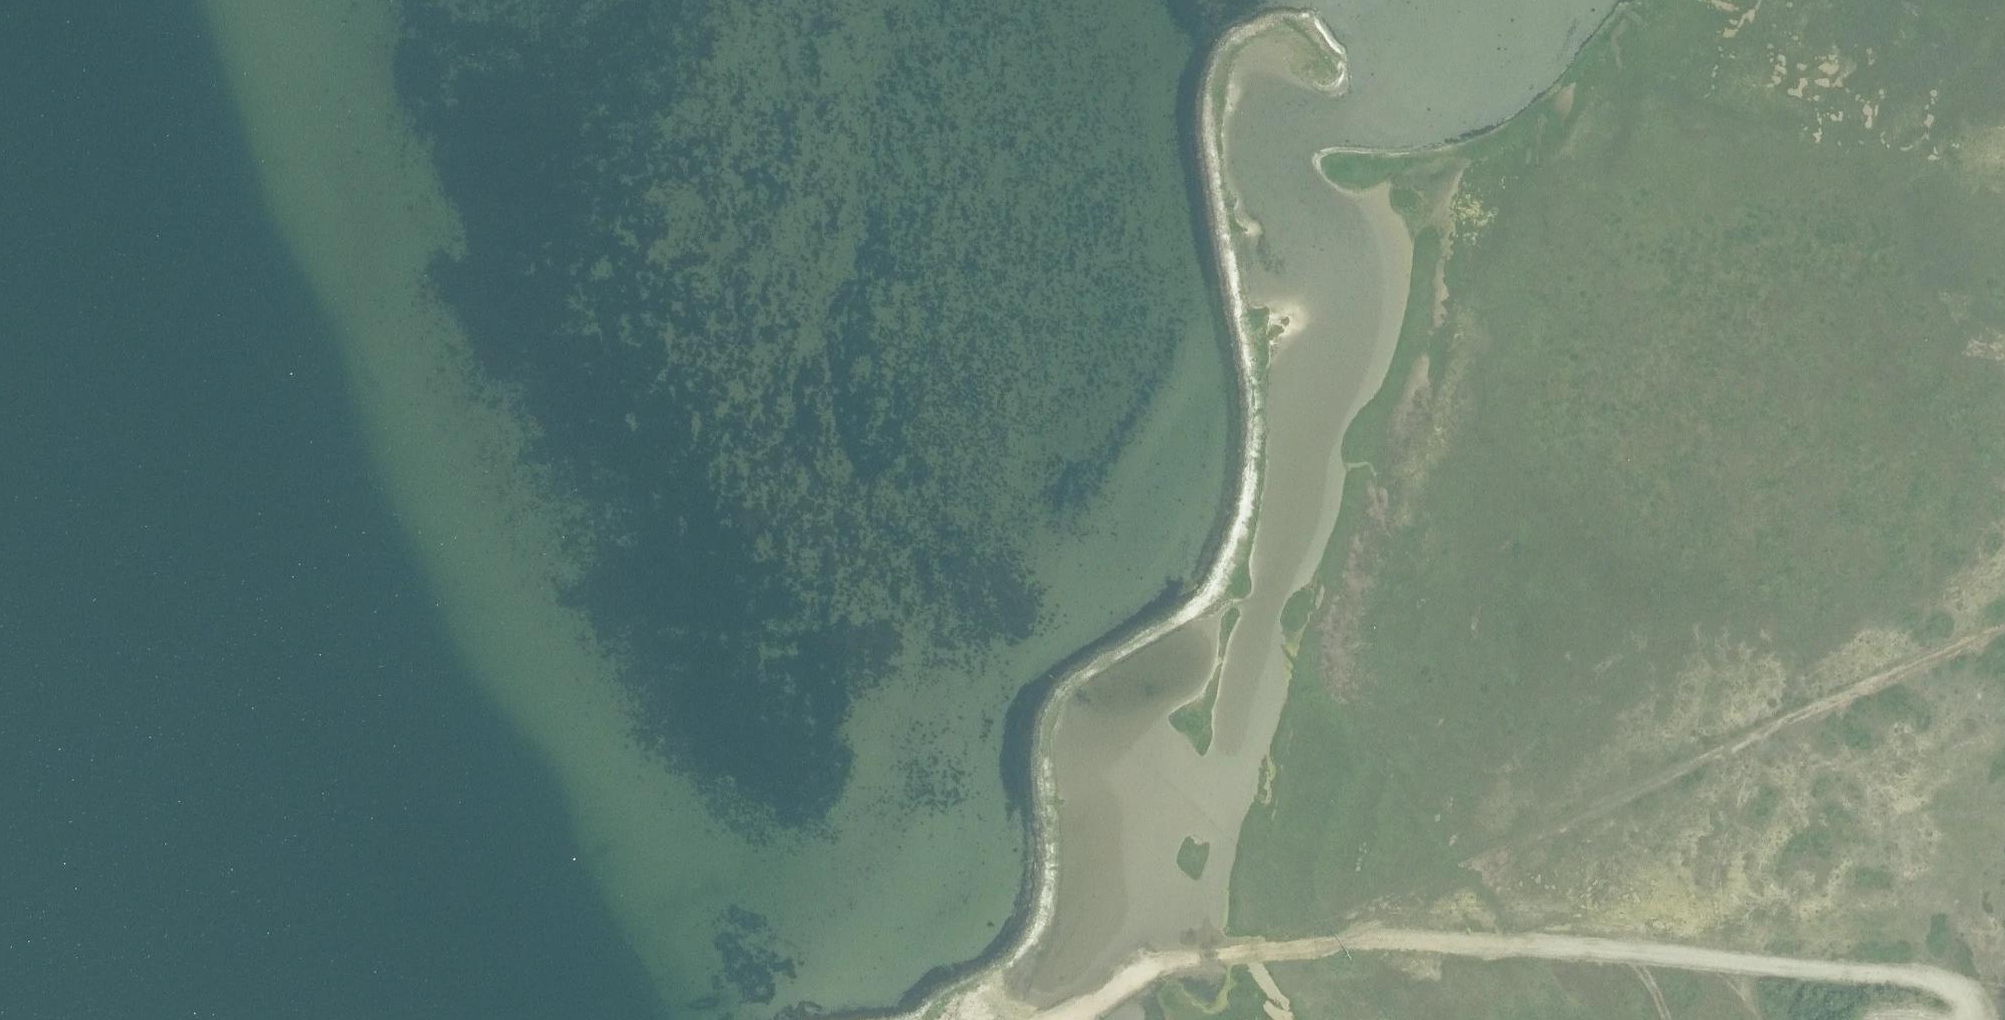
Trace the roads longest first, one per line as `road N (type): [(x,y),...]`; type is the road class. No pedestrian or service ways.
road 1 (track): [(1978,1019),(1934,985),(1647,957),(1557,938),(1489,954),(1312,945),(1183,959),(1069,1019)]

